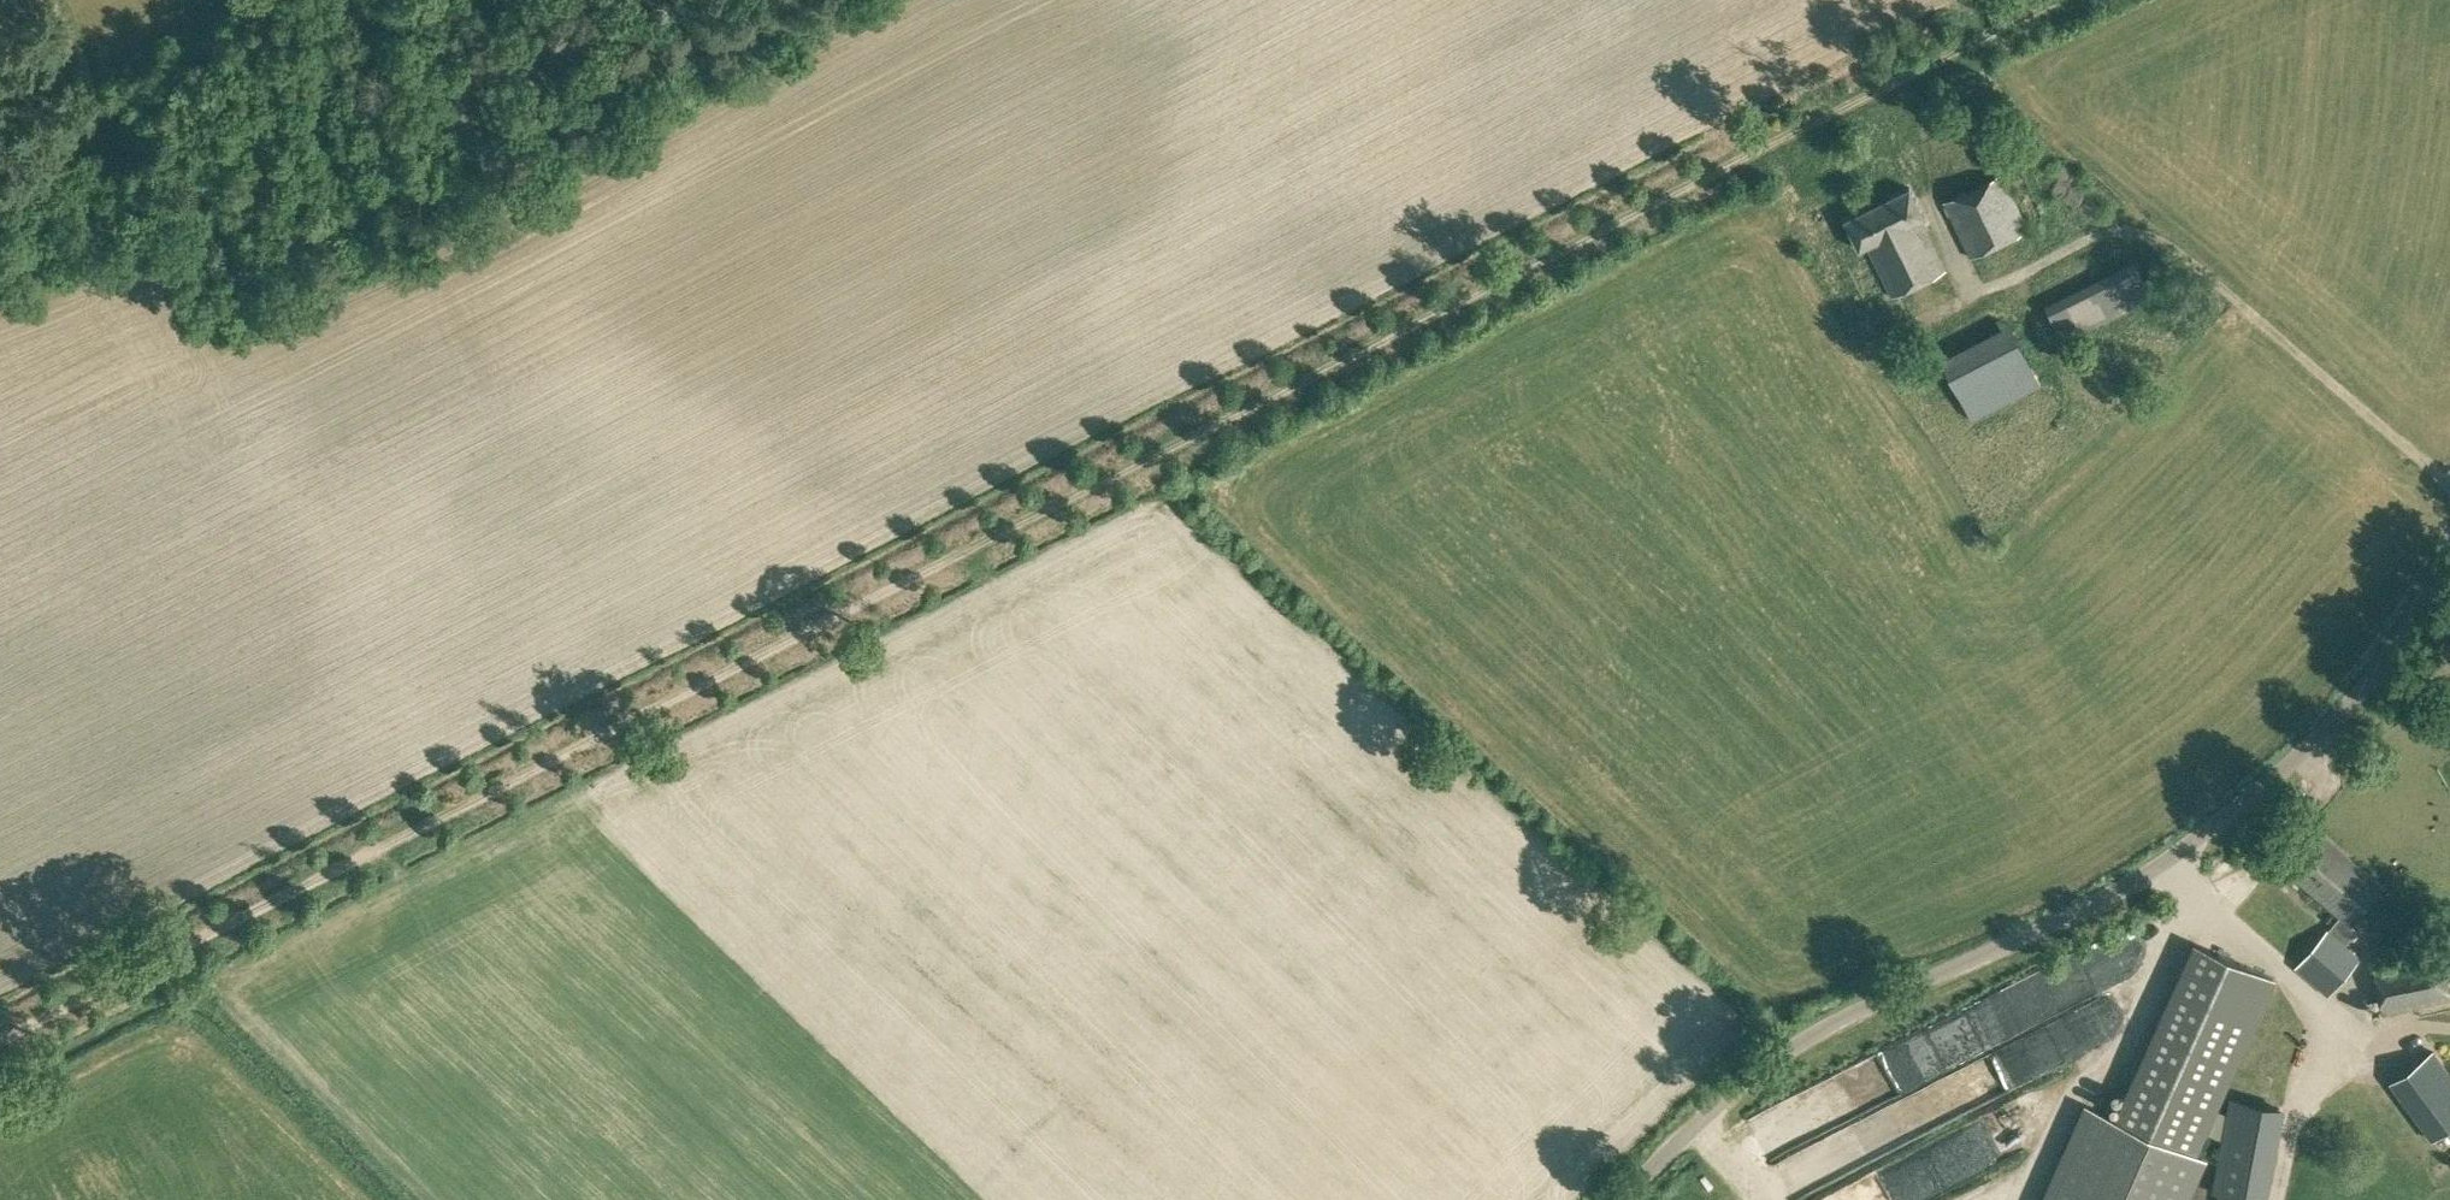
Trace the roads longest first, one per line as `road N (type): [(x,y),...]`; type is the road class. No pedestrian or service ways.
road 1 (track): [(0,1037),(2039,6)]
road 2 (unclassified): [(1622,1199),(1734,1089),(1786,1050),(2100,900),(2193,840),(2361,693),(2404,635),(2449,547)]

